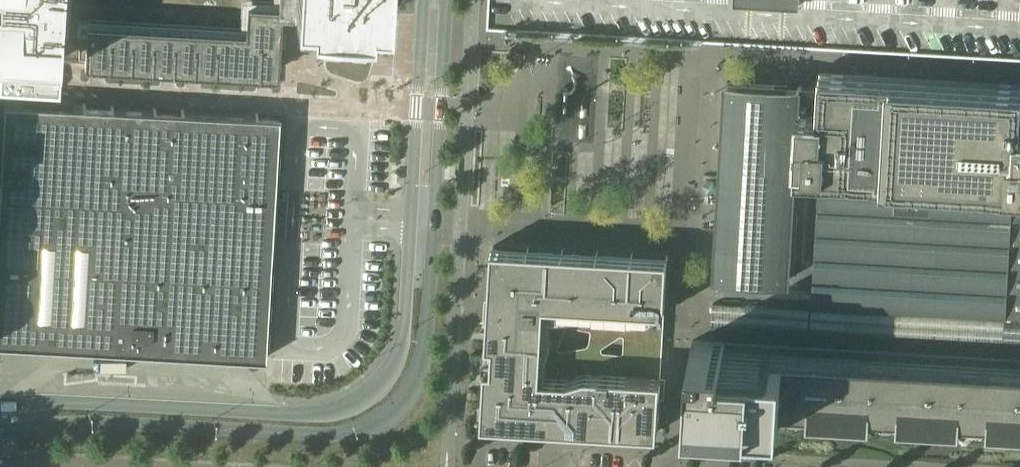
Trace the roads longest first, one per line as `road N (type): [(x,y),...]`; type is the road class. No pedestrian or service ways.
road 1 (unclassified): [(0,432),(99,427),(323,435),(350,433),(390,414),(426,343),(447,0)]
road 2 (unclassified): [(422,0),(403,349),(375,391),(324,414),(0,405)]

